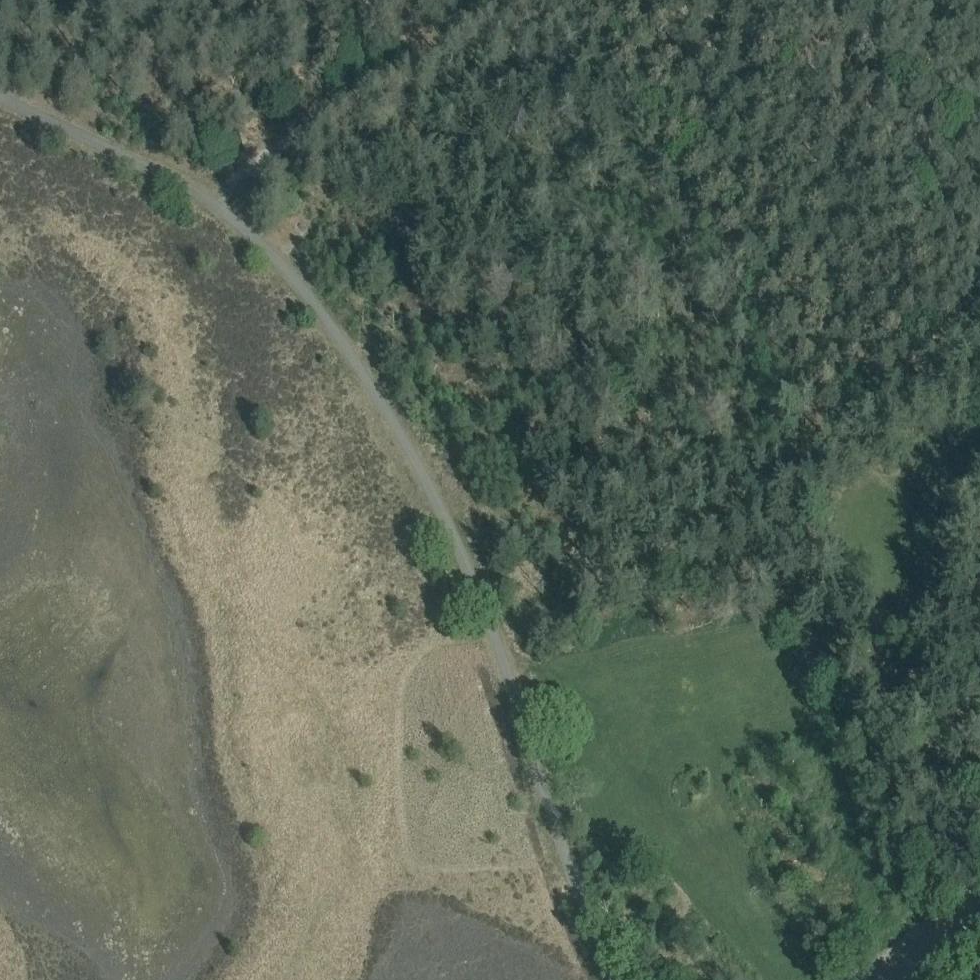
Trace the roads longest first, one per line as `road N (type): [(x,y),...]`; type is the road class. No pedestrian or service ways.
road 1 (track): [(491,0),(247,162),(218,197)]
road 2 (track): [(979,894),(871,979)]

